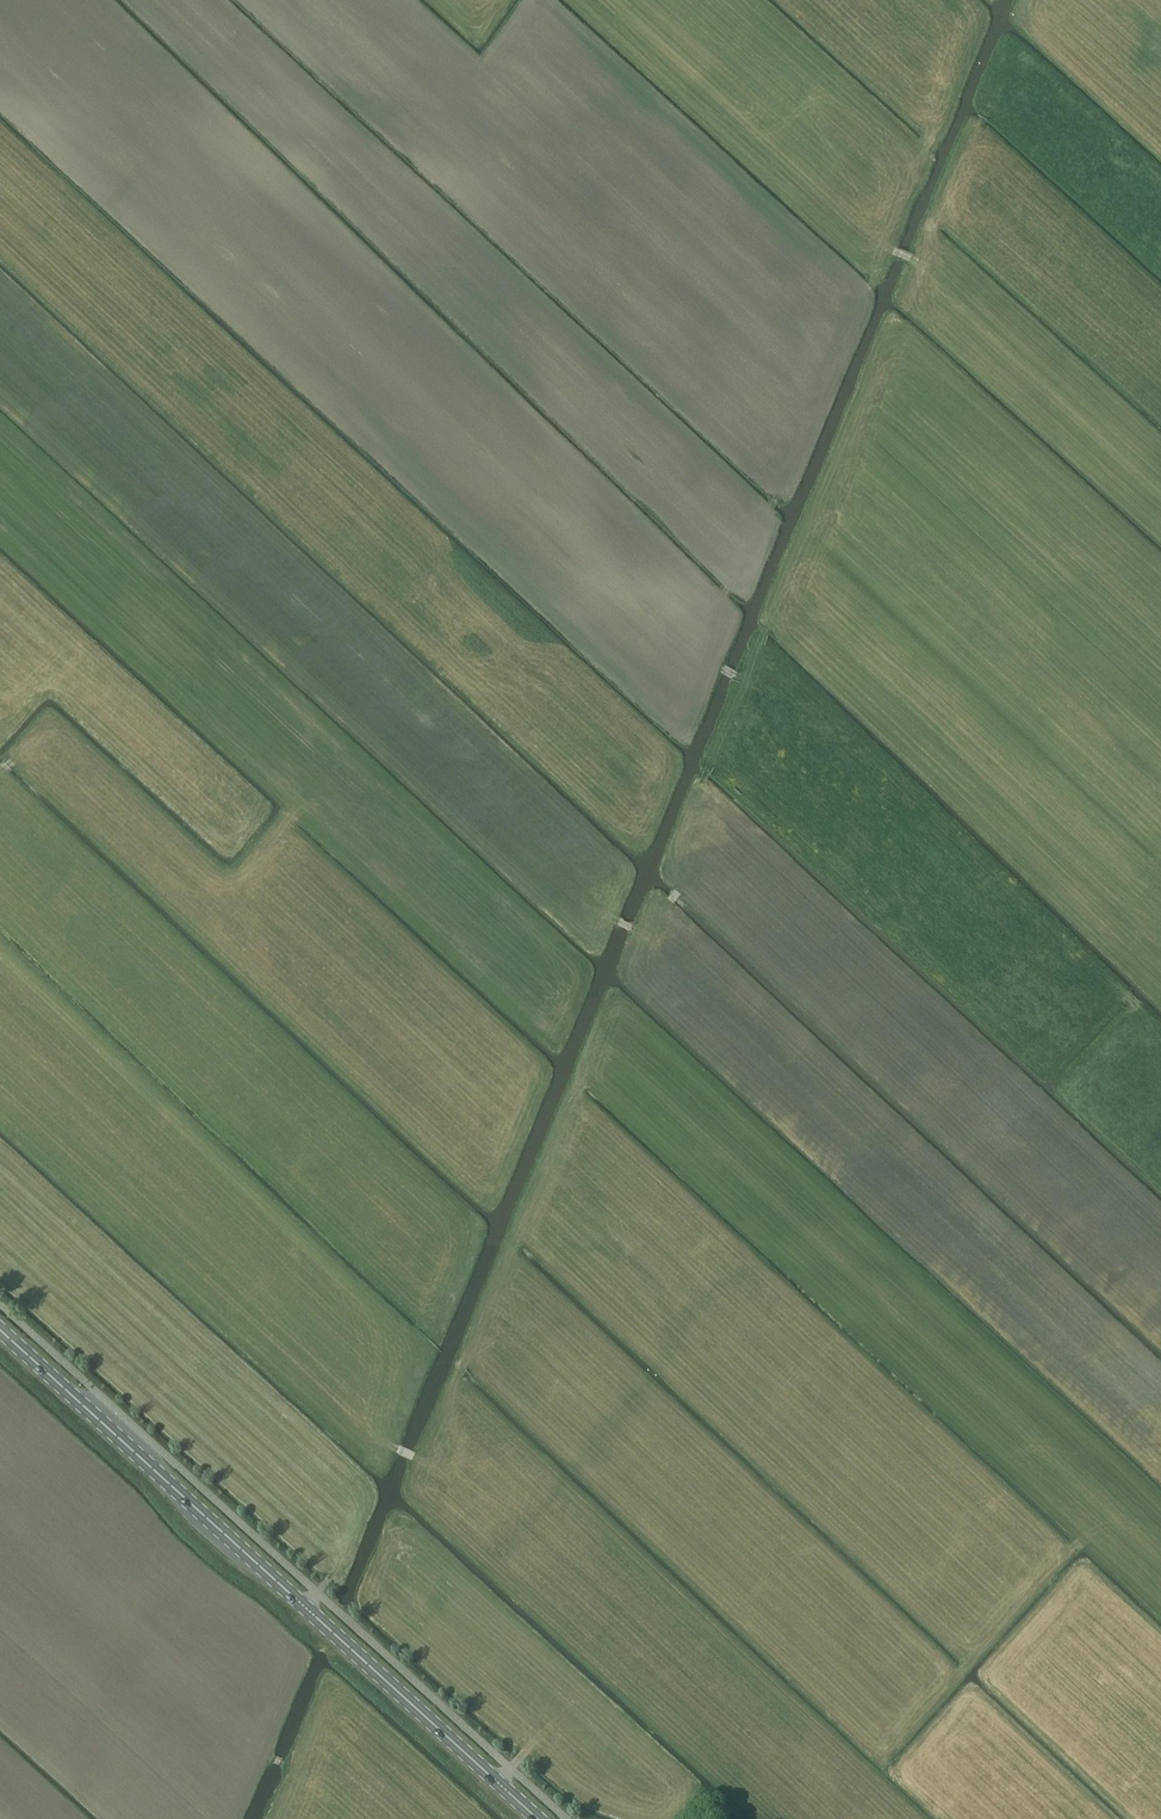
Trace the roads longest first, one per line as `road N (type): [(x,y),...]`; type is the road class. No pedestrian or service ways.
road 1 (secondary): [(540,1818),(0,1330)]

